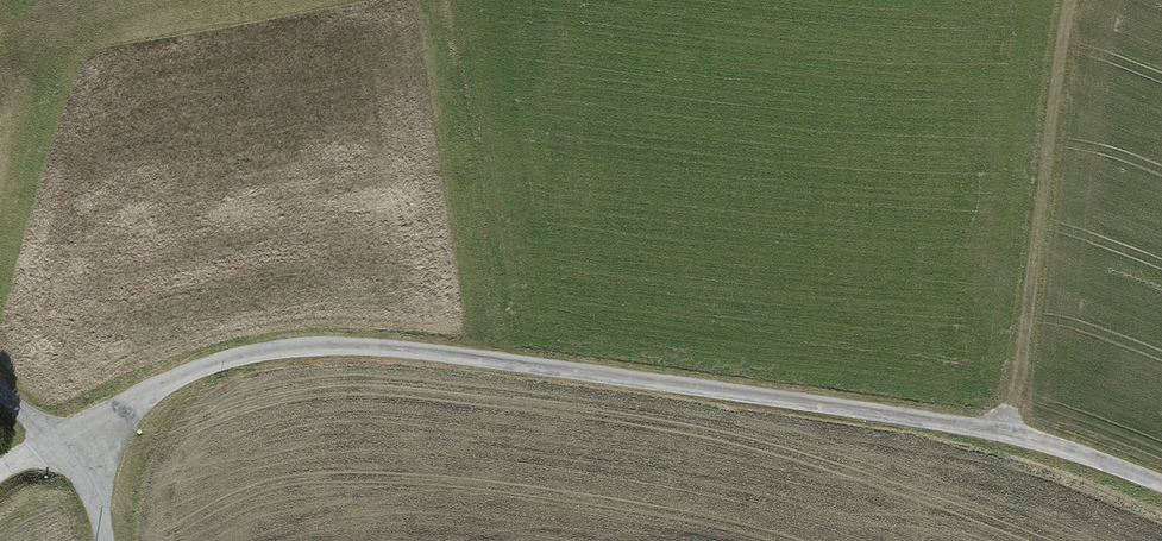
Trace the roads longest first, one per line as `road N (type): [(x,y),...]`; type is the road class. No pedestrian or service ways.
road 1 (track): [(0,479),(163,381),(232,355),(360,344),(1006,431),(1161,485)]
road 2 (track): [(1006,431),(1067,0)]
road 3 (track): [(0,390),(99,495),(104,540)]

